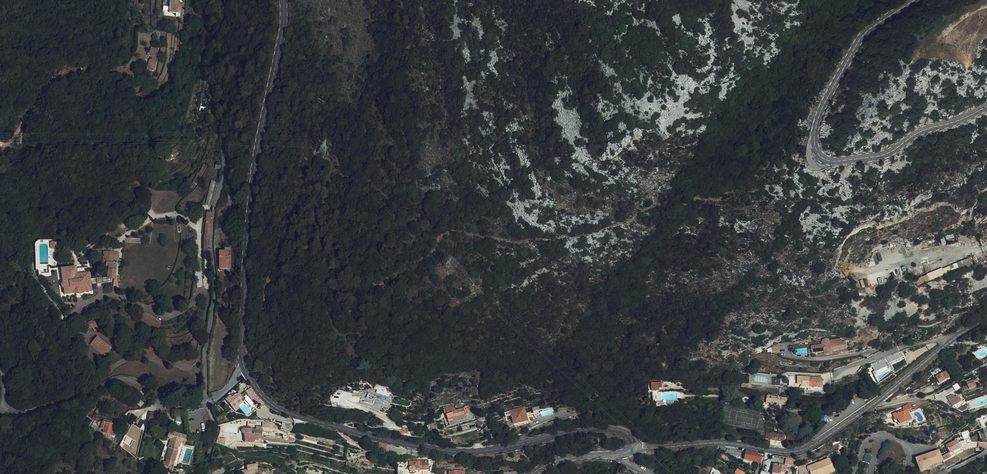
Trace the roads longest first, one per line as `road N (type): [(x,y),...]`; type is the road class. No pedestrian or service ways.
road 1 (tertiary): [(245,370),(284,411),(434,450),(479,452),(609,428),(631,436),(632,447)]
road 2 (residential): [(208,401),(204,355),(231,92),(206,0)]
road 3 (tertiary): [(632,447),(725,442),(799,451),(986,318)]
road 4 (tertiary): [(986,106),(881,156),(831,161),(816,149),(817,121),(858,43),(916,0)]
road 5 (tertiary): [(283,0),(244,270),(245,370)]
road 6 (residential): [(3,406),(37,411),(125,381),(175,406),(208,401)]
road 7 (motorway): [(152,473),(0,410)]
road 8 (track): [(0,143),(14,139),(61,75),(125,72)]

